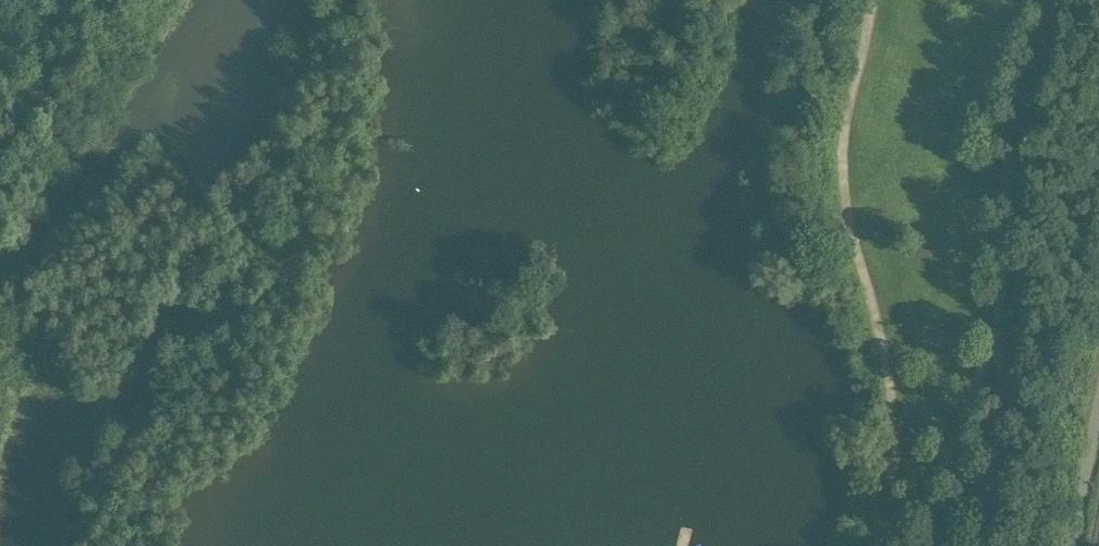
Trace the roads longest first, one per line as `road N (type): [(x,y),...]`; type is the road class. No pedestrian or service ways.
road 1 (track): [(1070,545),(1098,394)]

